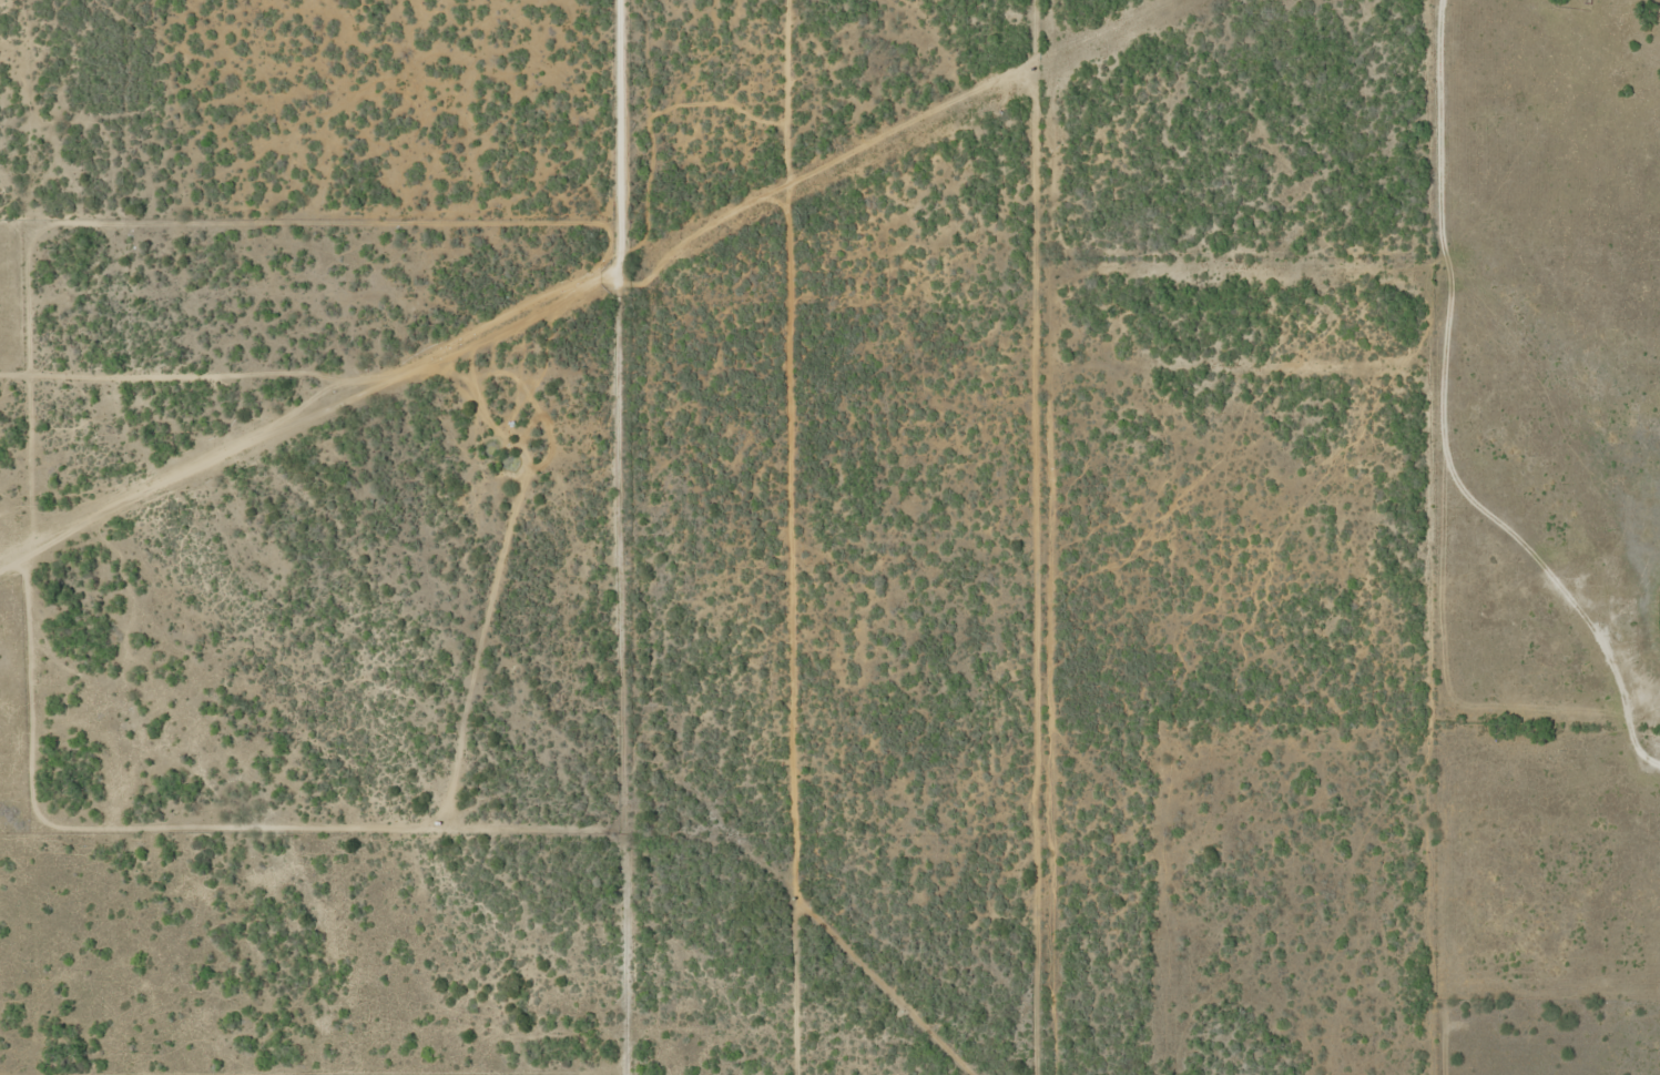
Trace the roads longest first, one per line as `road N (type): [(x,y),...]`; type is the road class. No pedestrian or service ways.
road 1 (residential): [(620,1074),(624,0)]

